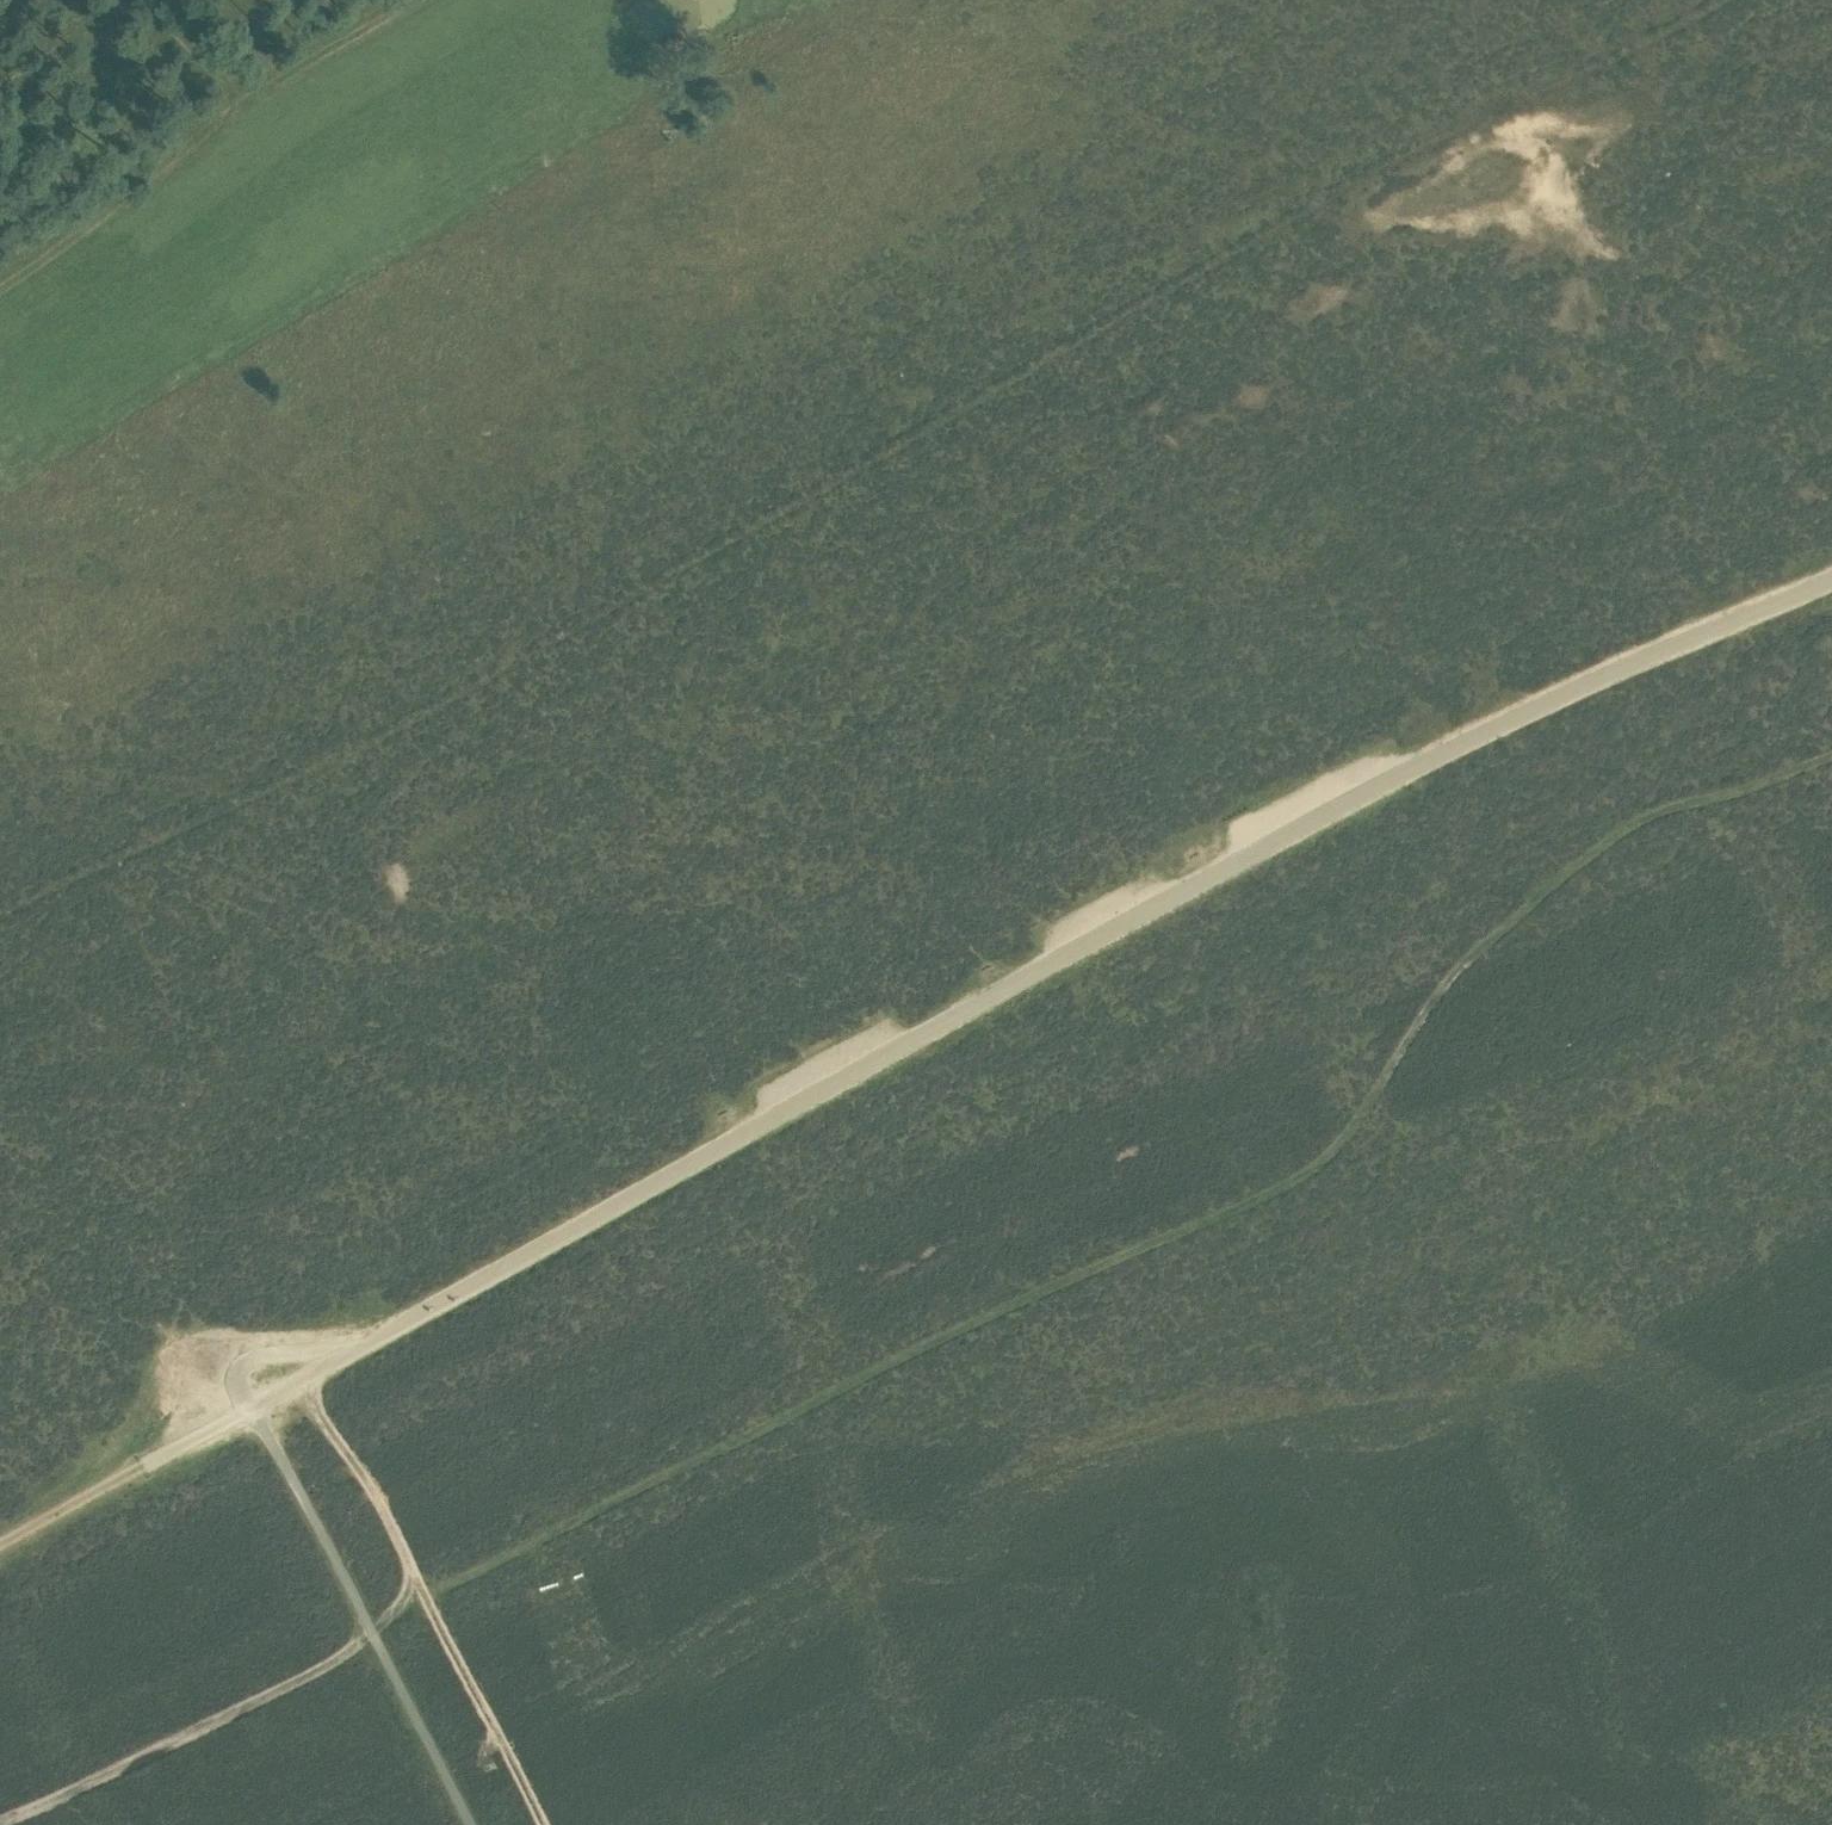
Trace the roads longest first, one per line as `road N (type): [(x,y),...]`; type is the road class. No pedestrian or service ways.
road 1 (unclassified): [(1831,579),(1542,700),(976,1001),(375,1338)]
road 2 (track): [(0,294),(464,0)]
road 3 (track): [(540,1824),(369,1483),(283,1389)]
road 4 (track): [(0,1541),(243,1405)]
road 5 (unclassified): [(375,1338),(249,1353),(238,1363),(235,1392),(243,1405),(255,1405)]
road 6 (unclassified): [(375,1338),(255,1405)]

